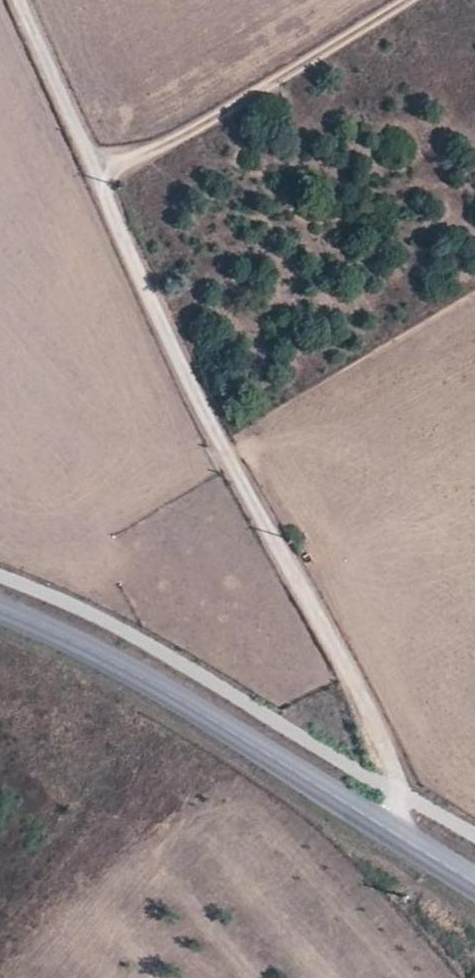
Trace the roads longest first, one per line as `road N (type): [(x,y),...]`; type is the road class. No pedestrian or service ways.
road 1 (unclassified): [(23,0),(201,399),(389,753),(397,834)]
road 2 (tertiary): [(0,609),(146,680),(397,834)]
road 3 (track): [(94,161),(145,156),(413,0)]

